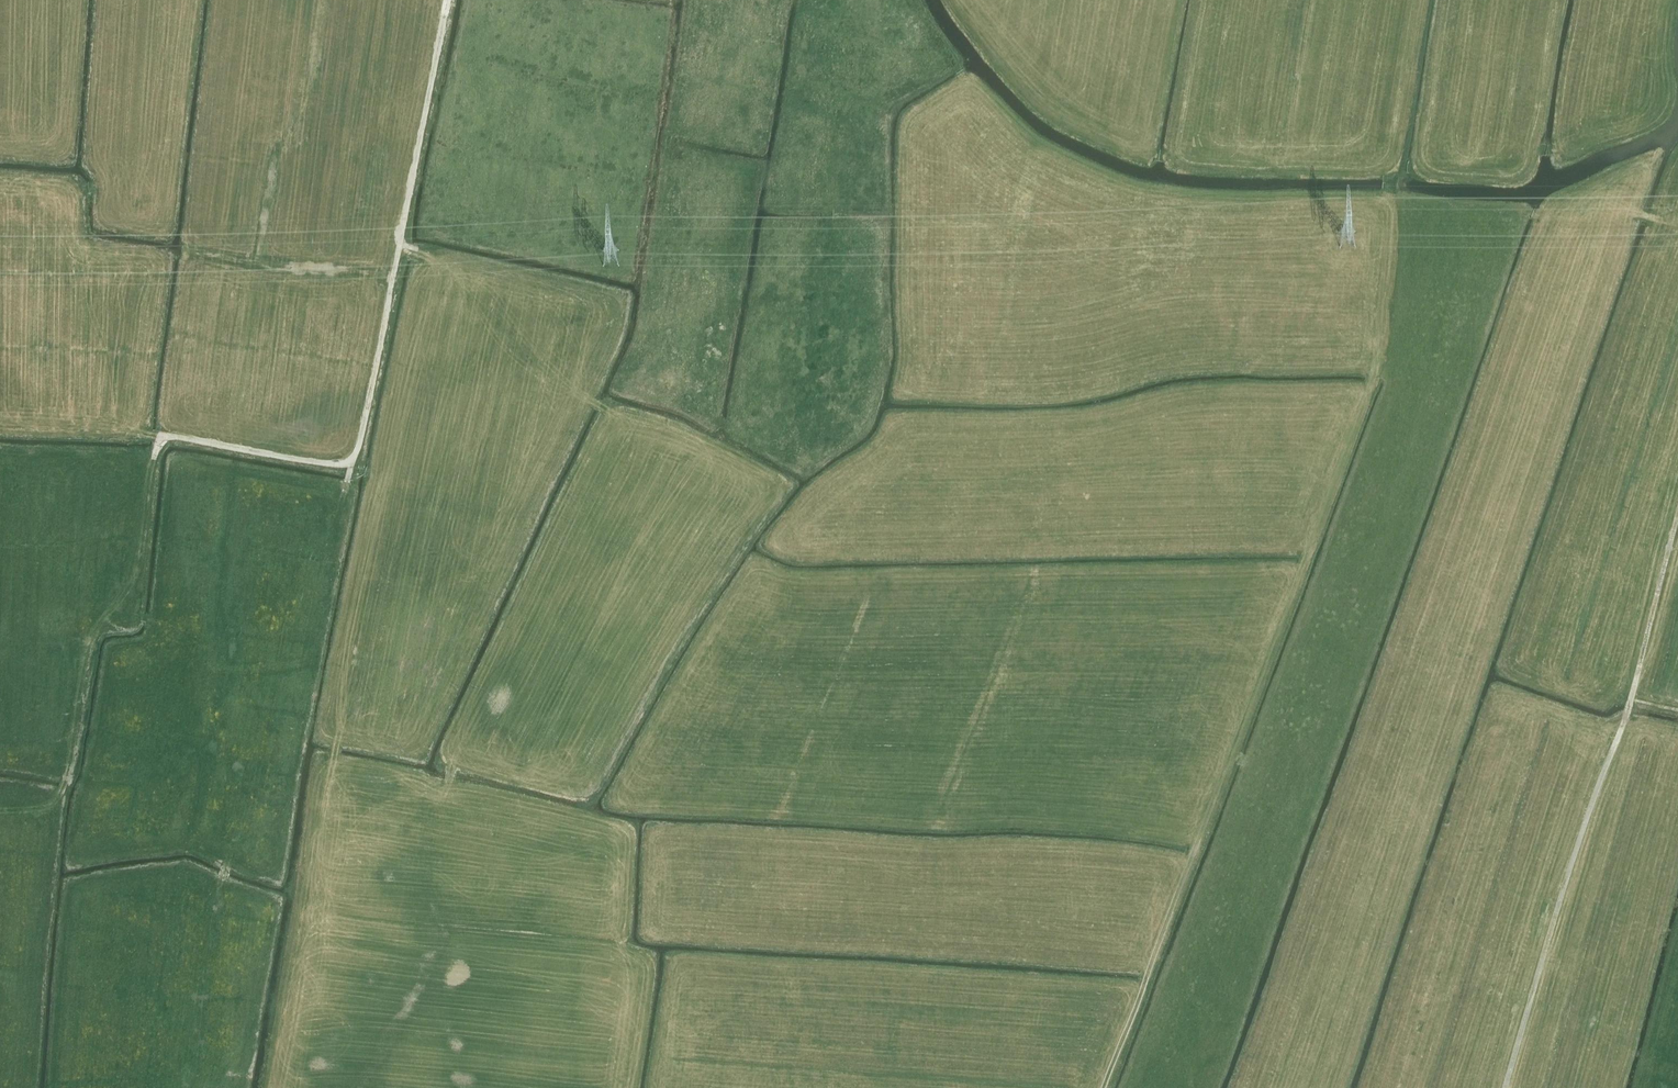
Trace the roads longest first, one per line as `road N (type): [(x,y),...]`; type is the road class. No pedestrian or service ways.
road 1 (track): [(1677,510),(1628,713),(1505,1087)]

